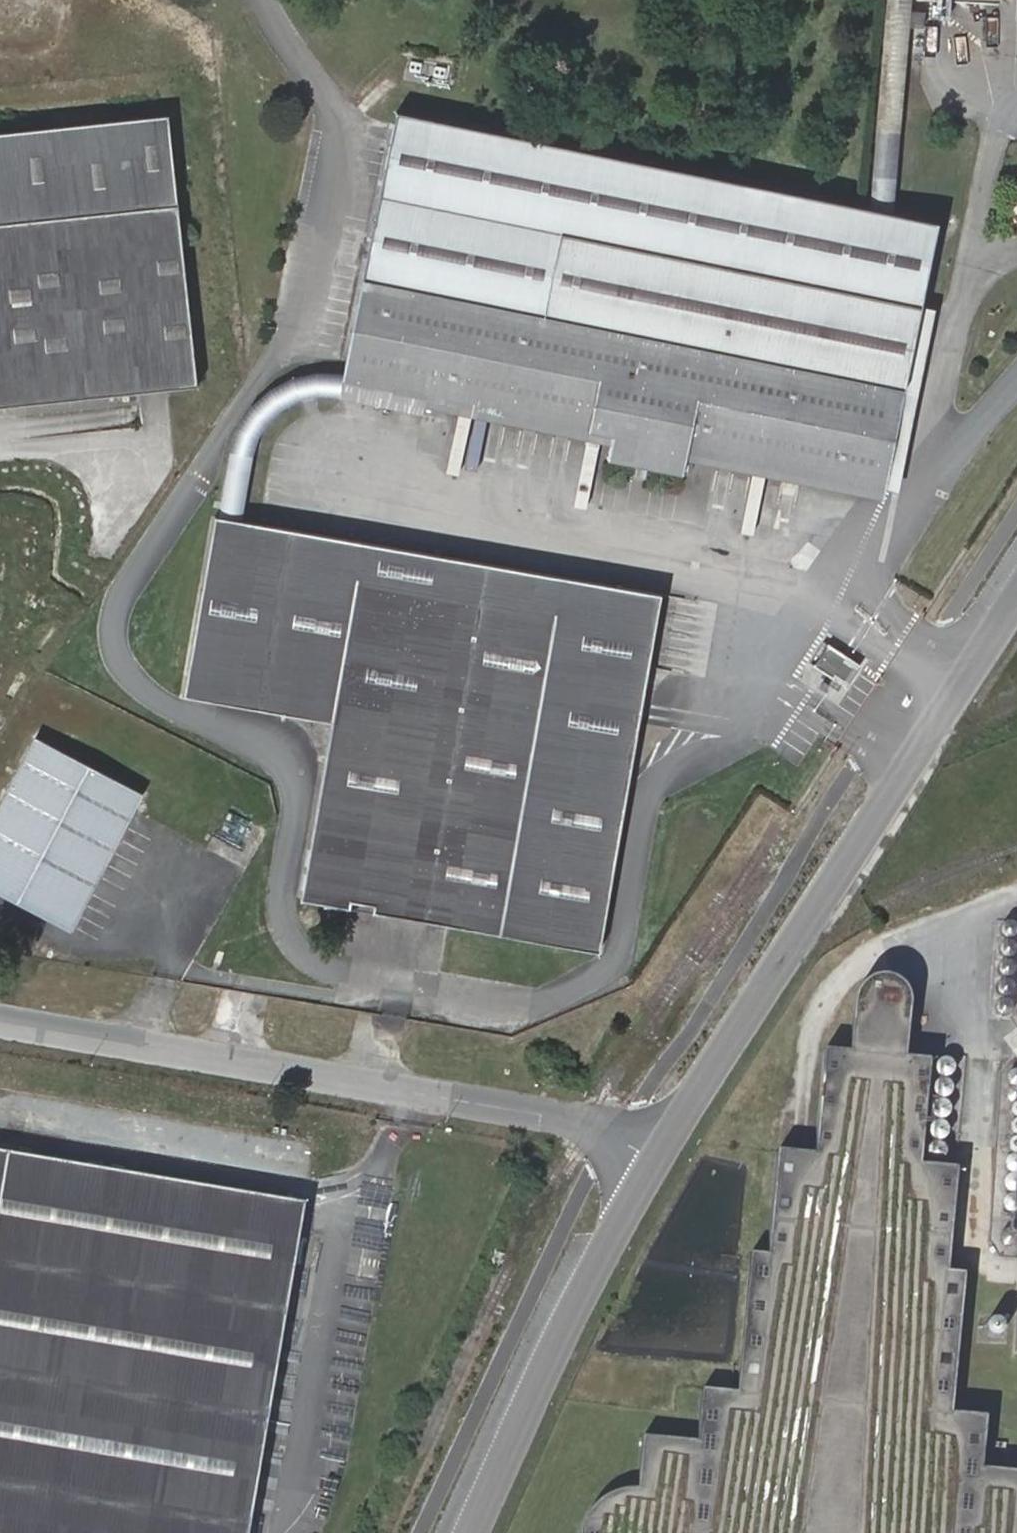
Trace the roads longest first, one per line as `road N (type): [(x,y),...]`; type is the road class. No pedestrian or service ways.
road 1 (residential): [(0,1027),(668,1144)]
road 2 (residential): [(668,1144),(1016,600)]
road 3 (residential): [(472,1532),(572,1313),(668,1144)]

